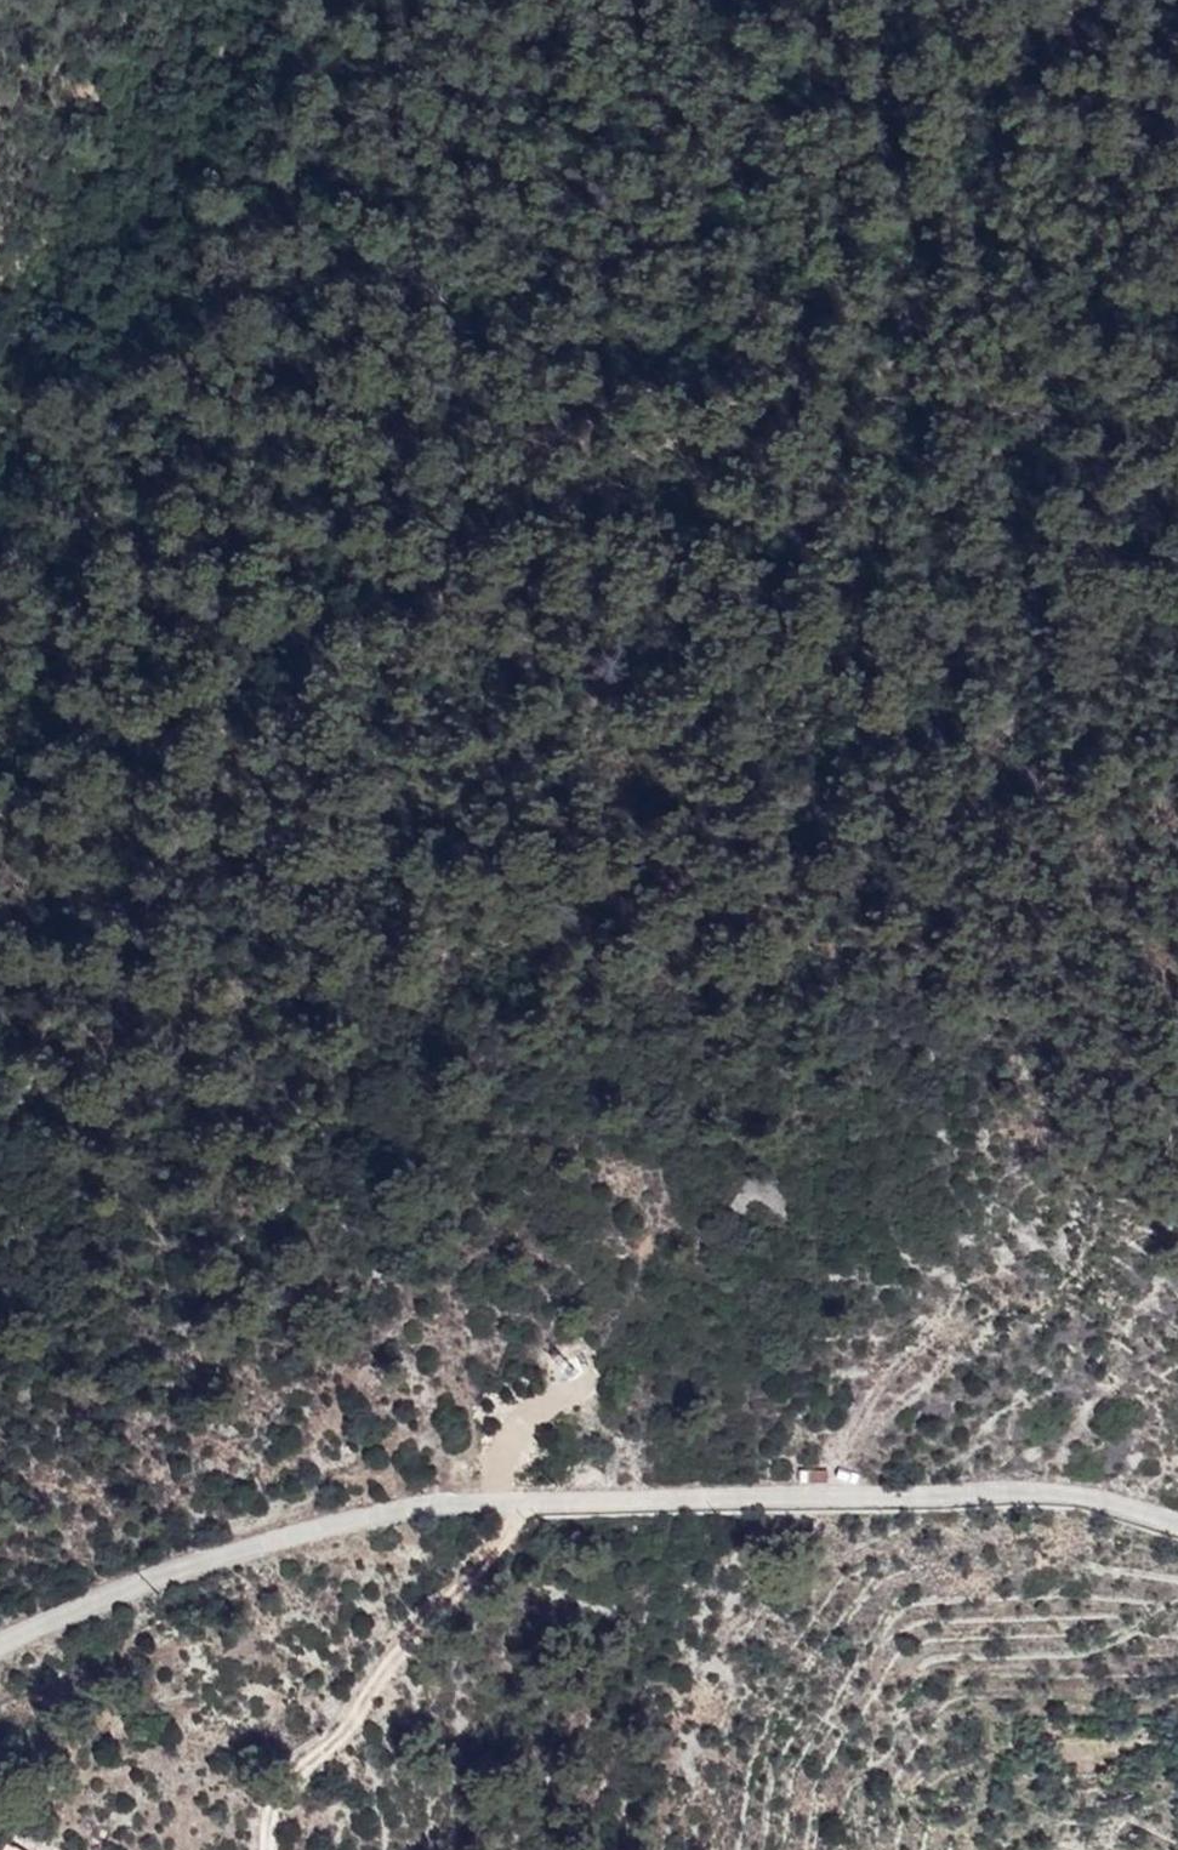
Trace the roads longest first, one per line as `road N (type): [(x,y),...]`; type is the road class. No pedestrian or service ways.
road 1 (unclassified): [(1177,1525),(1056,1494),(441,1506),(228,1553),(0,1644)]

